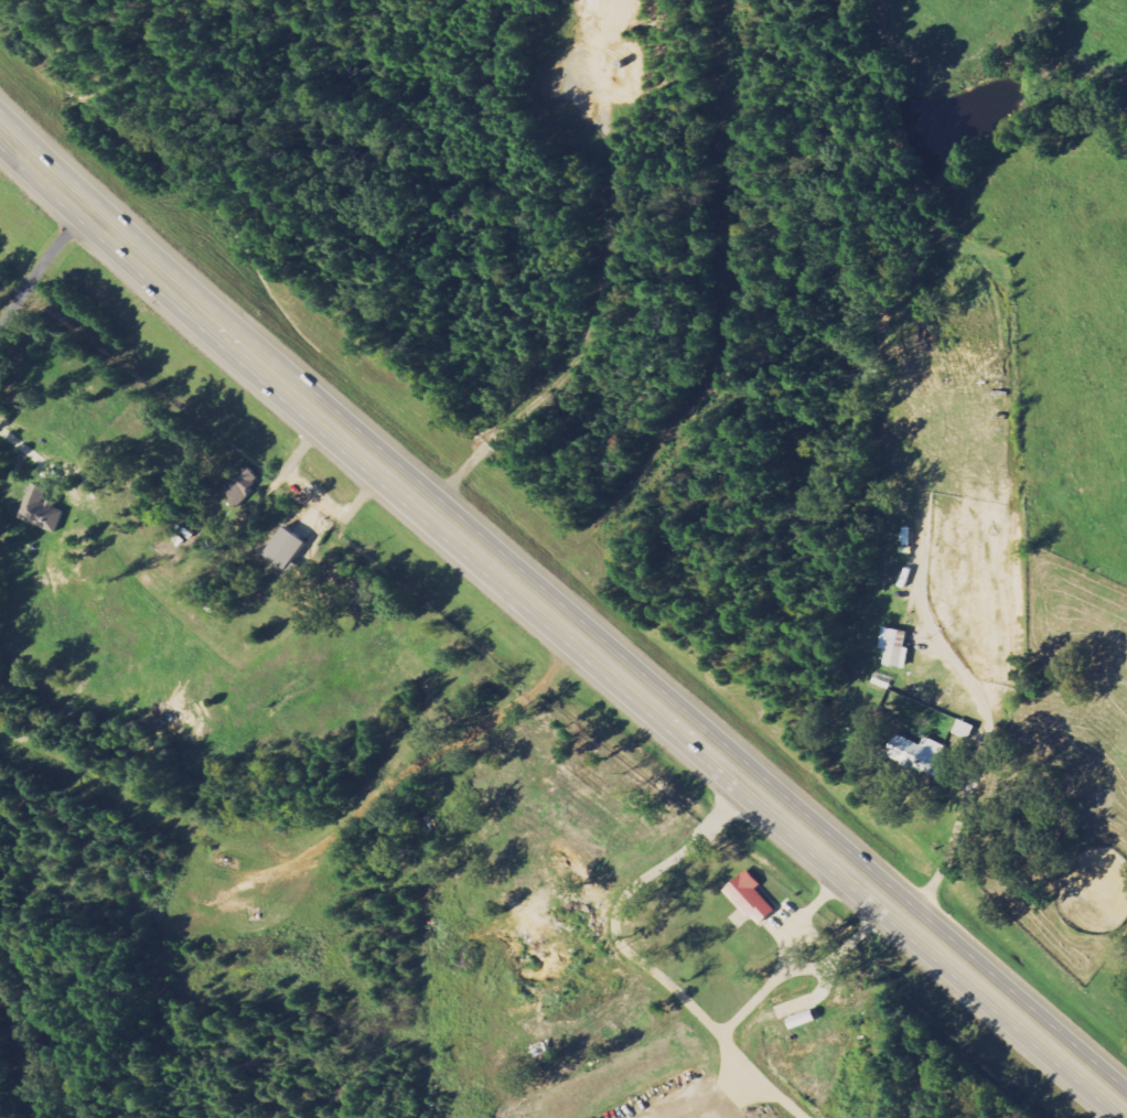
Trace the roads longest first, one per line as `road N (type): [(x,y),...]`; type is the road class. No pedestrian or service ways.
road 1 (trunk): [(1126,1108),(425,505),(0,128)]
road 2 (residential): [(417,771),(534,694),(583,639)]
road 3 (residential): [(0,325),(88,211)]

